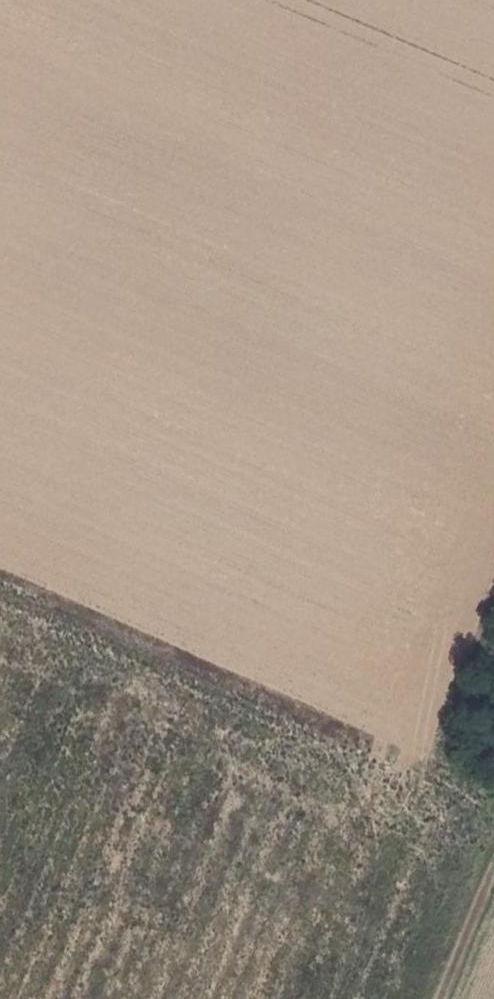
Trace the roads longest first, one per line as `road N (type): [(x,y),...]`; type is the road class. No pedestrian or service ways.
road 1 (track): [(442,998),(493,874)]

